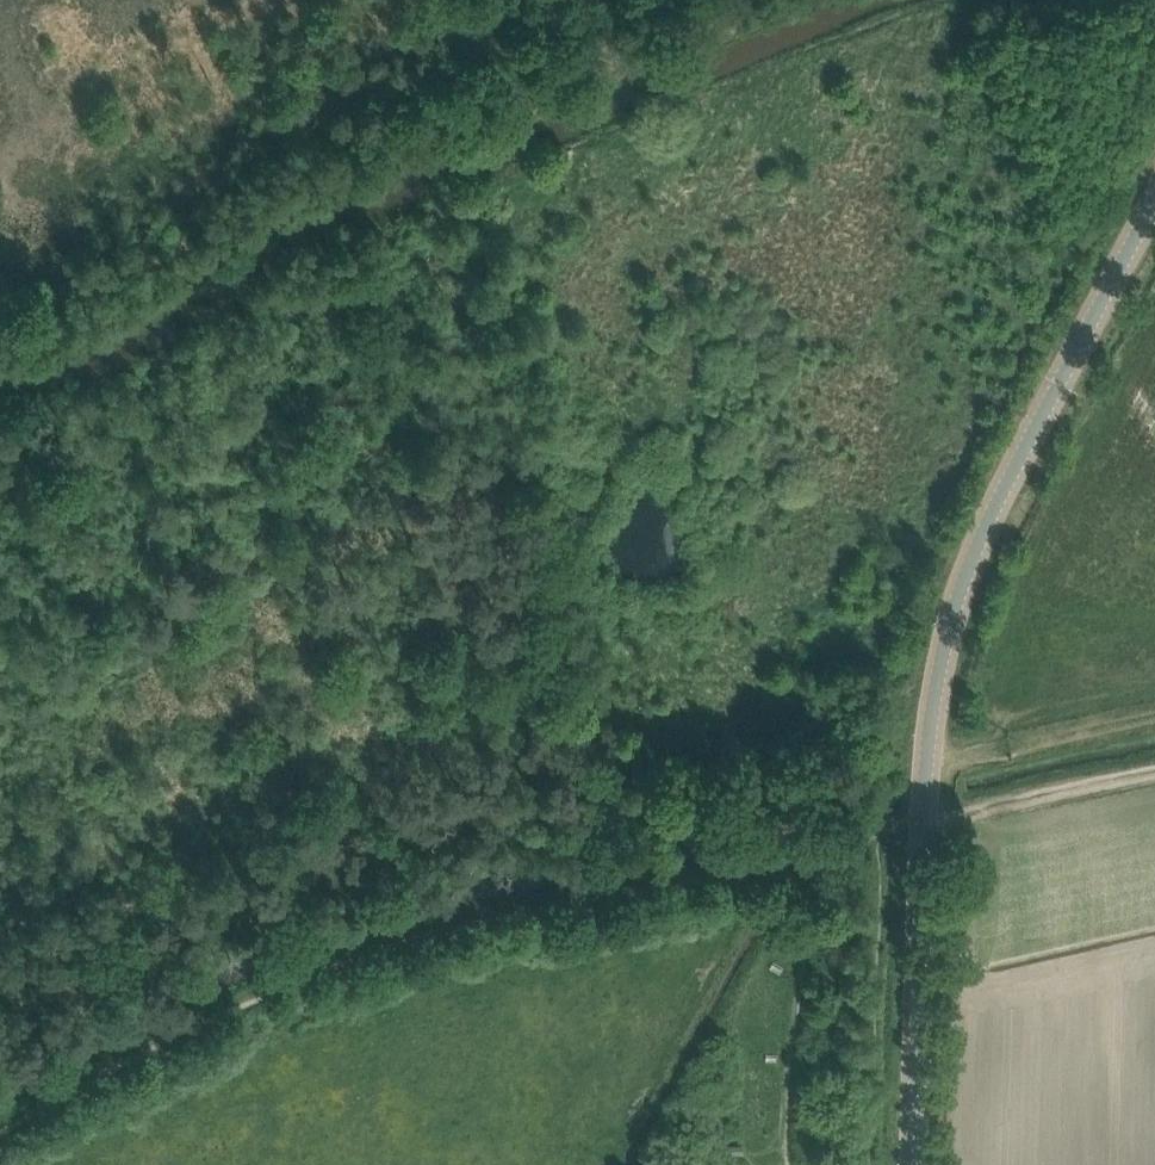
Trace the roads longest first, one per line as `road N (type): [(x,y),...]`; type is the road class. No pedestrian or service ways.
road 1 (tertiary): [(920,1164),(932,744),(956,596),(983,527),(1154,200)]
road 2 (track): [(1154,775),(929,824)]

